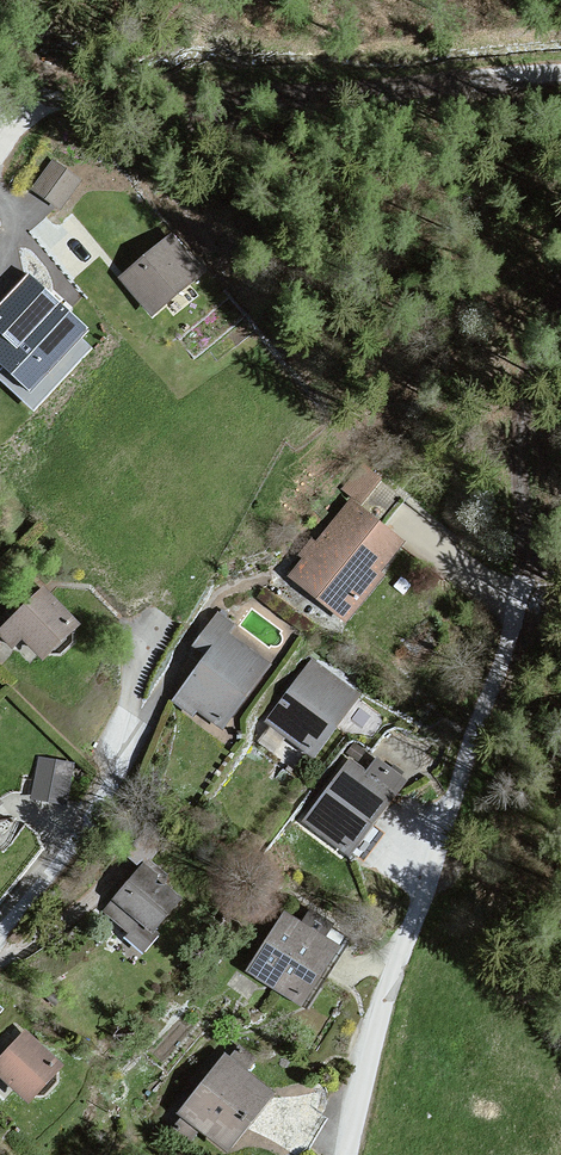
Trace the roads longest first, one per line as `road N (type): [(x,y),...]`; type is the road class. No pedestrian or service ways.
road 1 (residential): [(383,504),(464,571),(522,597),(371,1051),(348,1154)]
road 2 (track): [(560,51),(66,78)]
road 3 (residential): [(0,931),(70,843),(111,756),(156,620)]
road 4 (track): [(560,264),(525,389),(522,597)]

